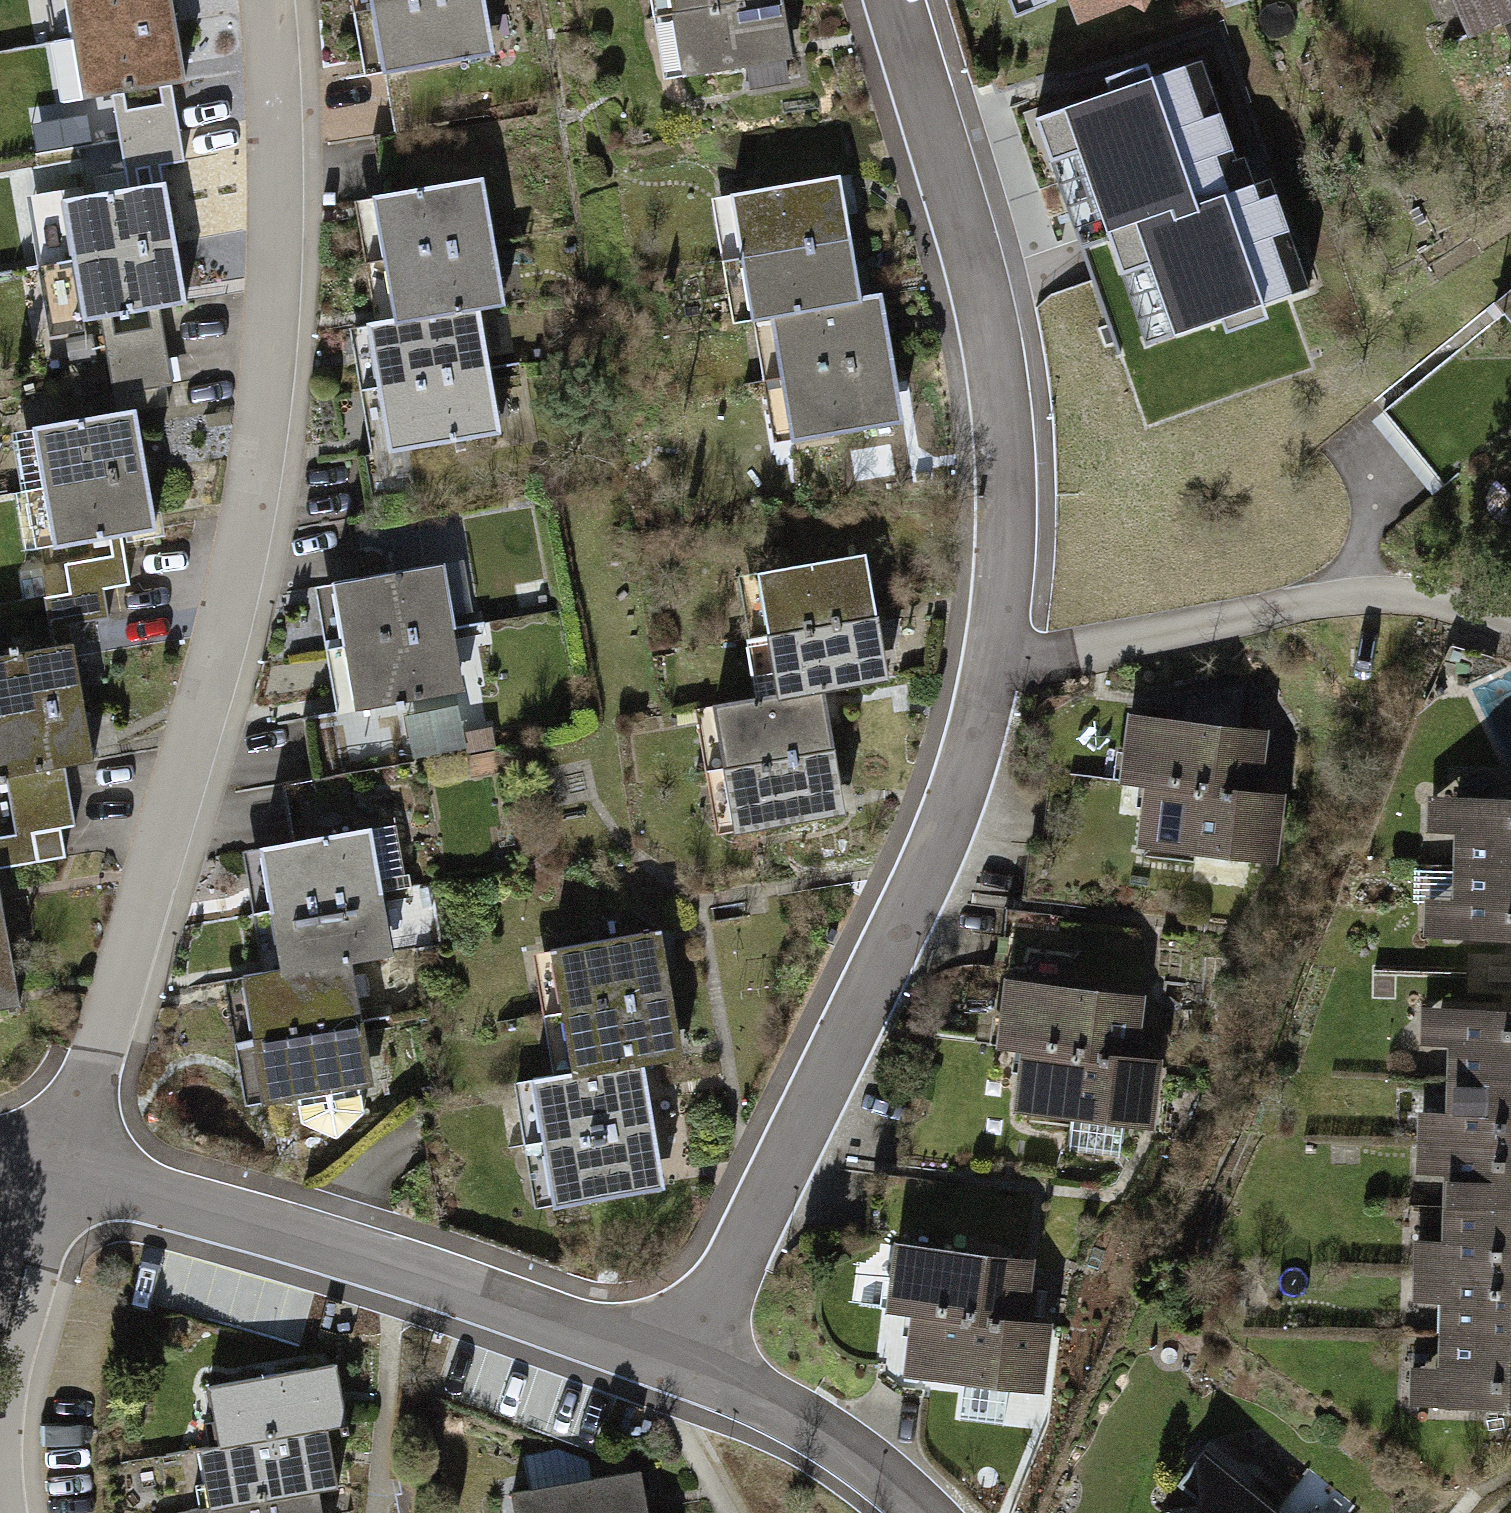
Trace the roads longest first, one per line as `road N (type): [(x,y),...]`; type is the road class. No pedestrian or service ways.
road 1 (residential): [(891,0),(995,384),(1007,508),(997,627),(964,770),(900,924),(689,1367)]
road 2 (residential): [(55,1170),(193,745),(258,467),(274,305),(278,143),(267,0)]
road 3 (residential): [(55,1170),(398,1266),(689,1367)]
road 4 (residential): [(689,1367),(787,1410),(873,1468),(920,1512)]
road 5 (residential): [(55,1170),(0,1382)]

